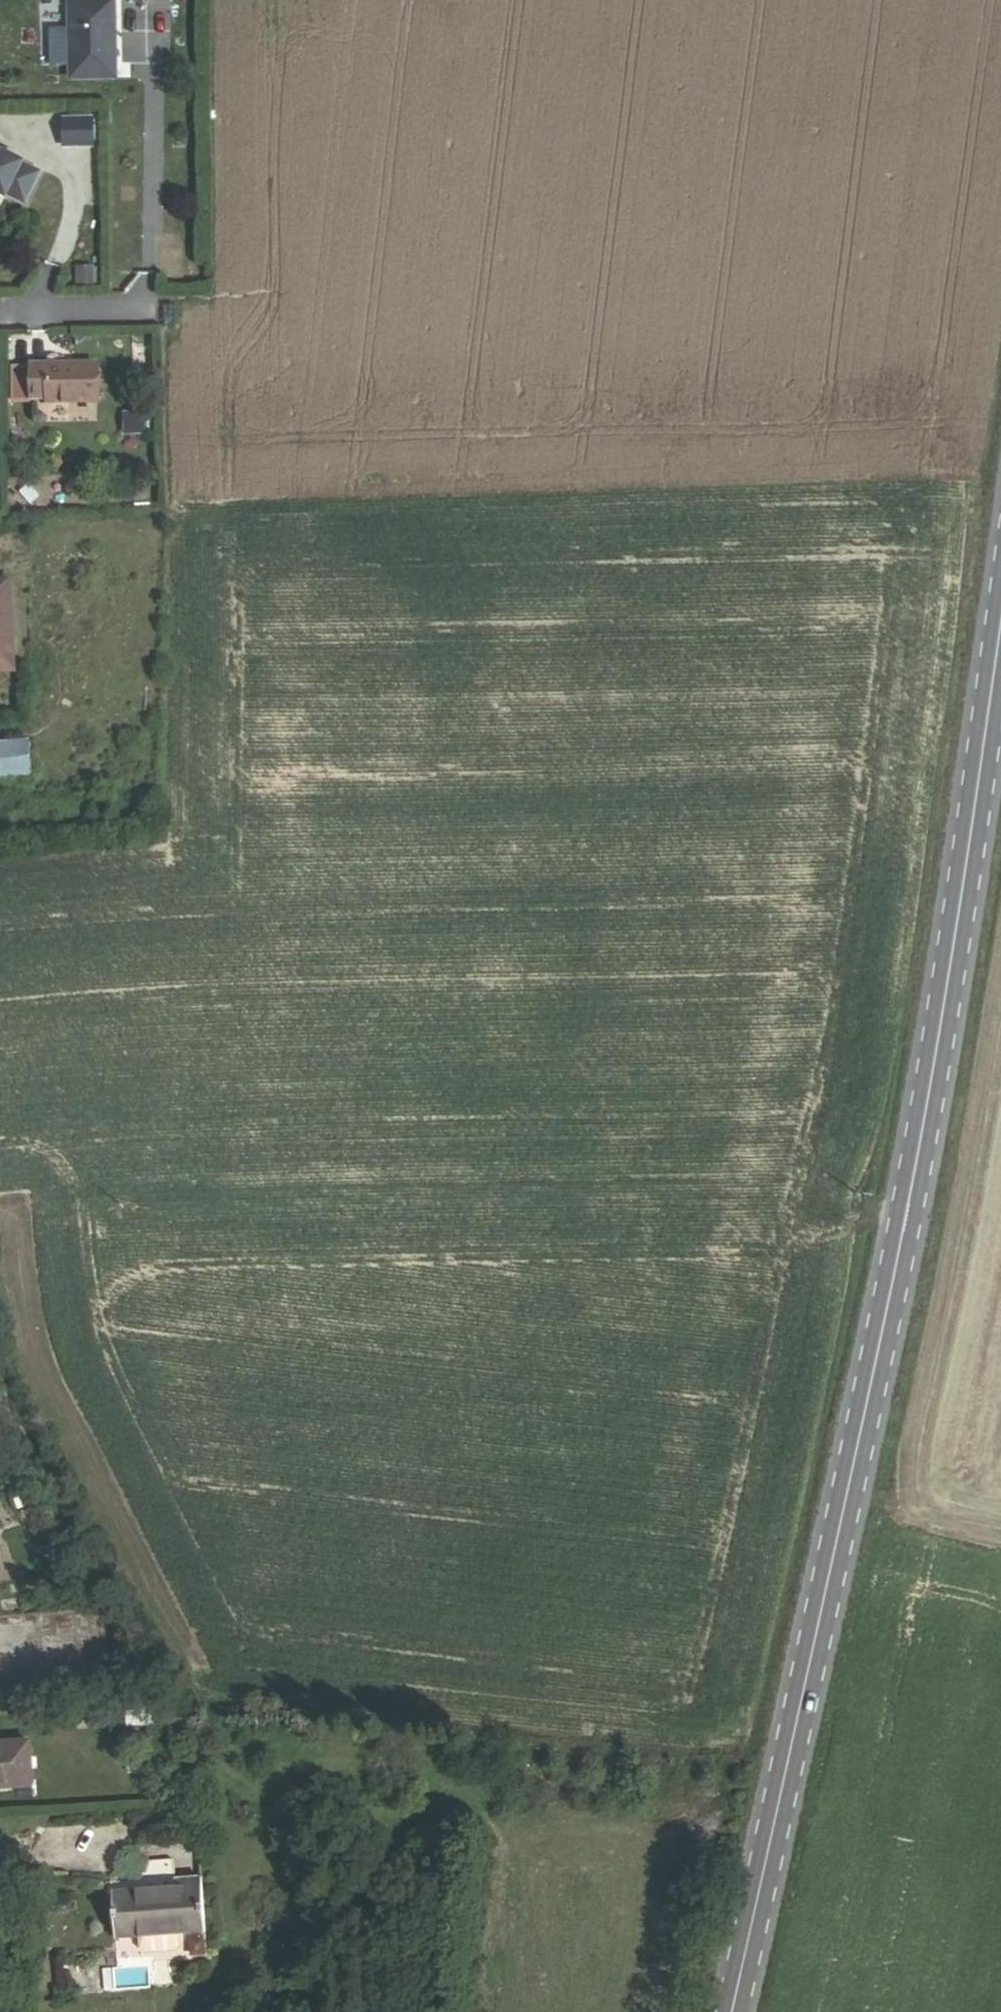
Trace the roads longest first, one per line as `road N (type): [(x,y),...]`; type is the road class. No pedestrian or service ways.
road 1 (primary): [(731,2011),(924,1111),(1000,621)]

